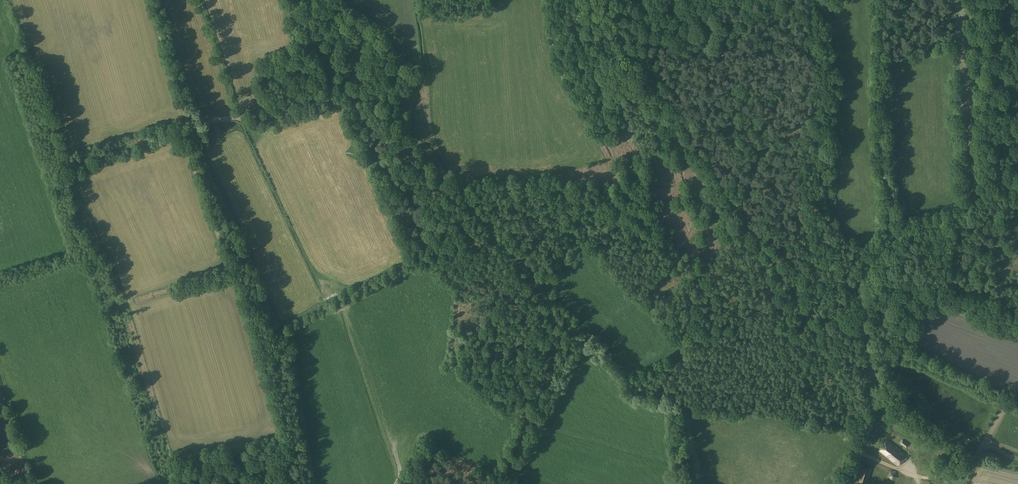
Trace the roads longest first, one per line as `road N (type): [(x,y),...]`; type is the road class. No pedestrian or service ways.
road 1 (track): [(285,483),(254,330),(194,160),(193,126),(237,116)]
road 2 (tertiary): [(846,483),(873,414),(861,303),(870,257),(891,236),(1017,182)]
road 3 (track): [(891,236),(879,126),(882,0)]
road 4 (track): [(859,453),(919,477),(966,465),(1011,392)]
road 5 (track): [(193,126),(149,0)]

